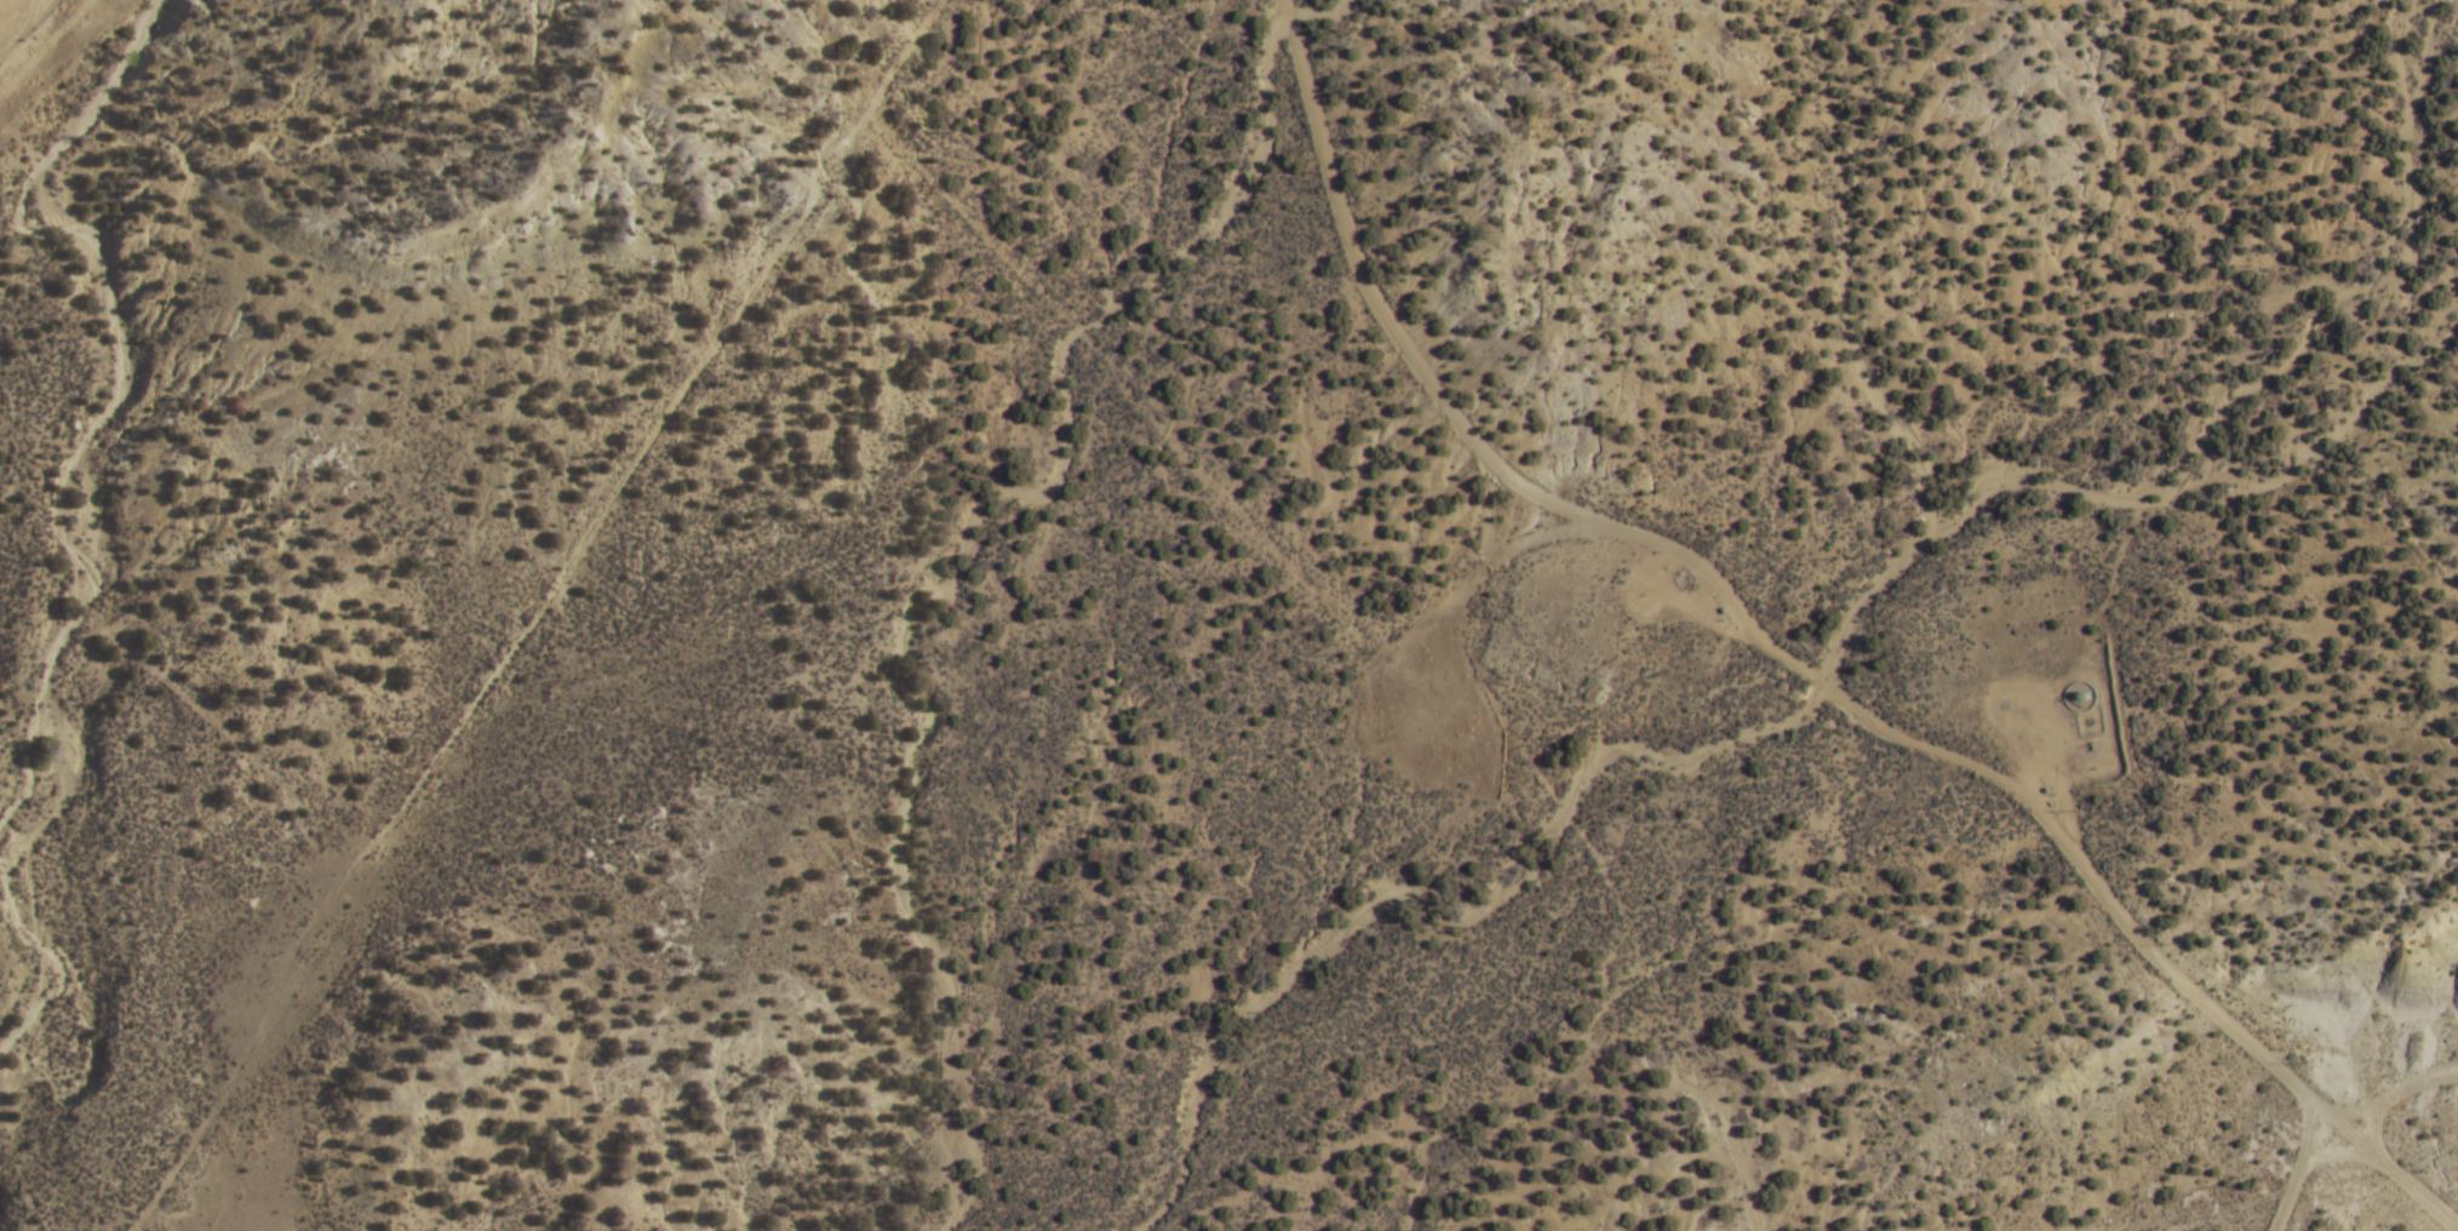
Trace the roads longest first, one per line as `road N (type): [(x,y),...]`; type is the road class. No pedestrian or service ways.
road 1 (residential): [(1287,0),(1363,277),(1415,367),(1480,451),(1551,497),(1704,565),(1787,658),(1863,718),(2030,801)]
road 2 (residential): [(2030,801),(2136,934),(2348,1121),(2397,1089),(2457,1071)]
road 3 (residential): [(2275,1230),(2311,1161),(2337,1156),(2403,1173)]
road 4 (residential): [(2457,1223),(2348,1121)]

